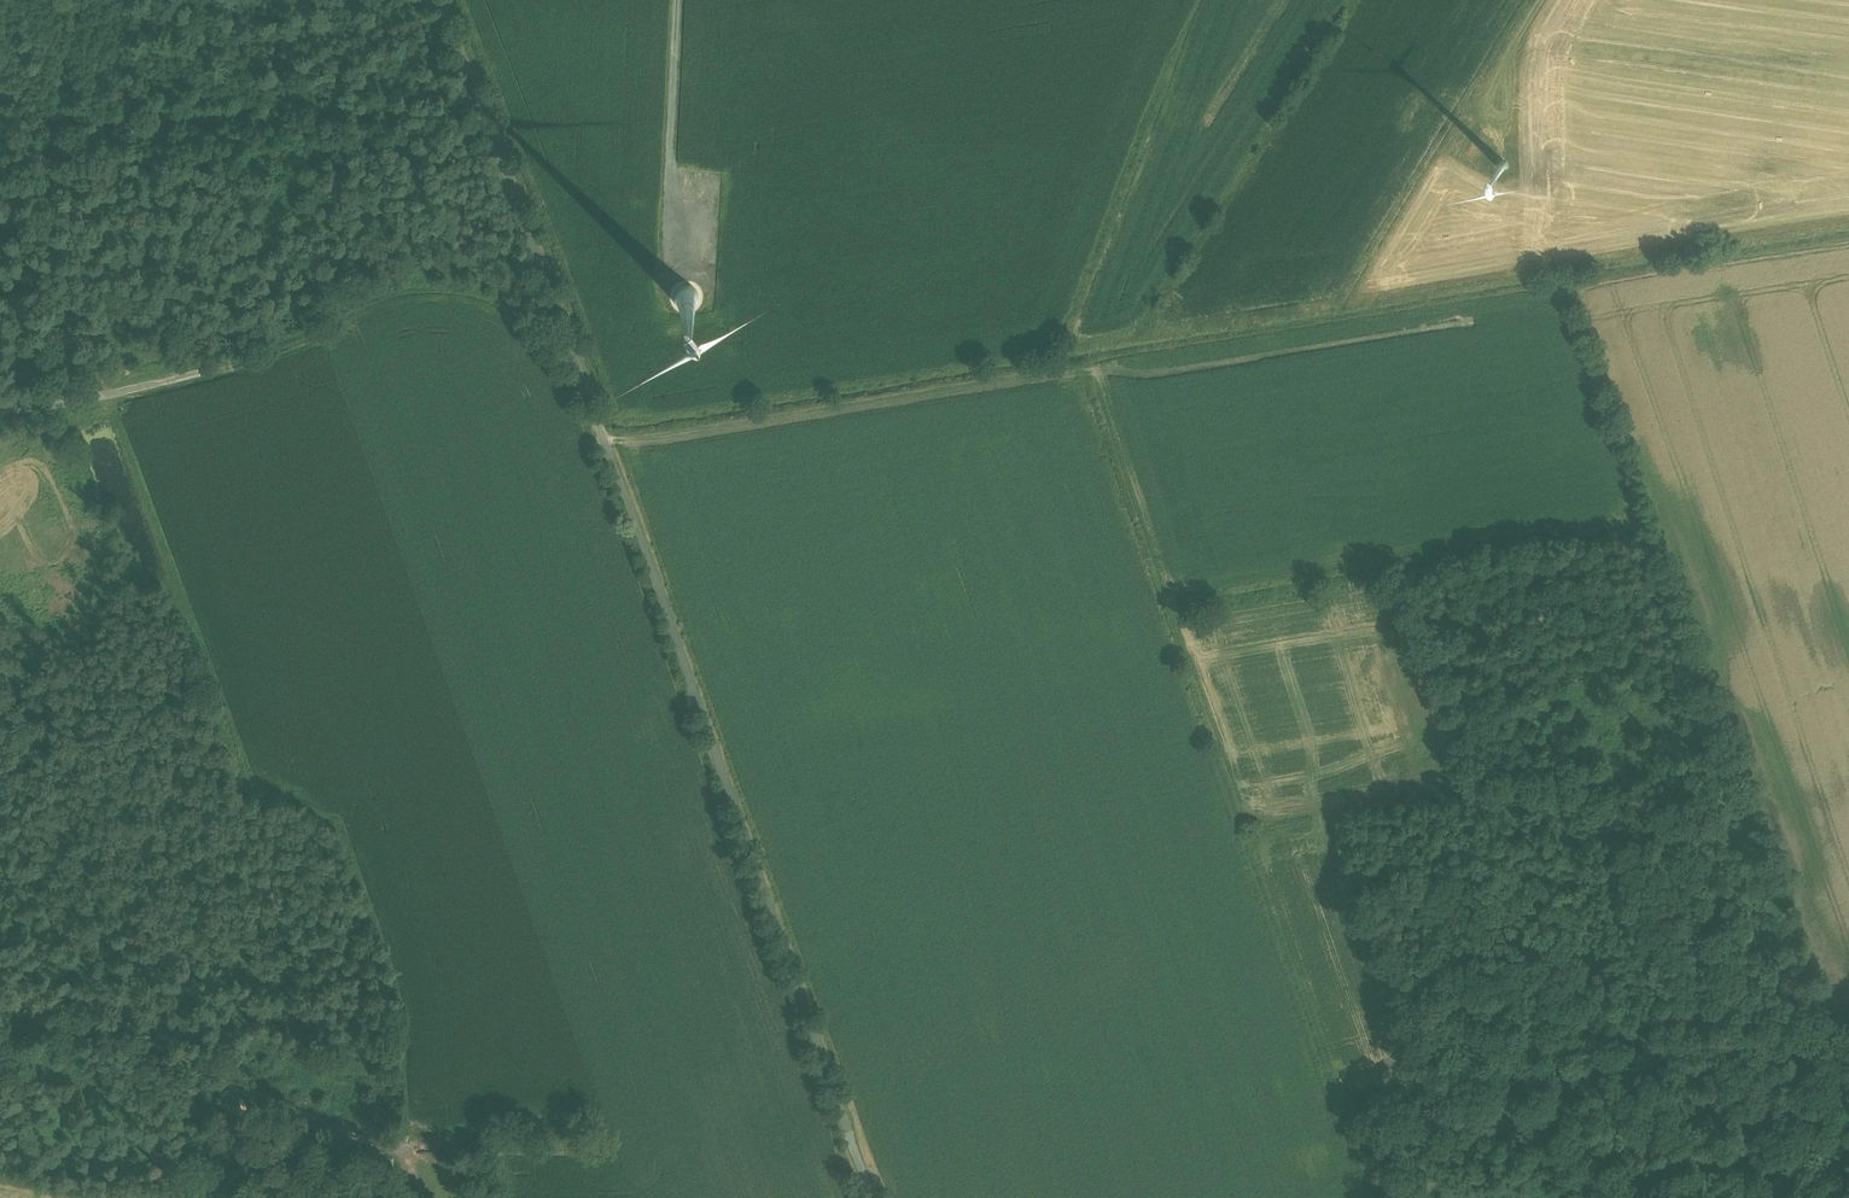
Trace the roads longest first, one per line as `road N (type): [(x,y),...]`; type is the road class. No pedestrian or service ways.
road 1 (unclassified): [(437,0),(592,400),(864,1197)]
road 2 (track): [(1543,0),(1513,48),(1506,127)]

